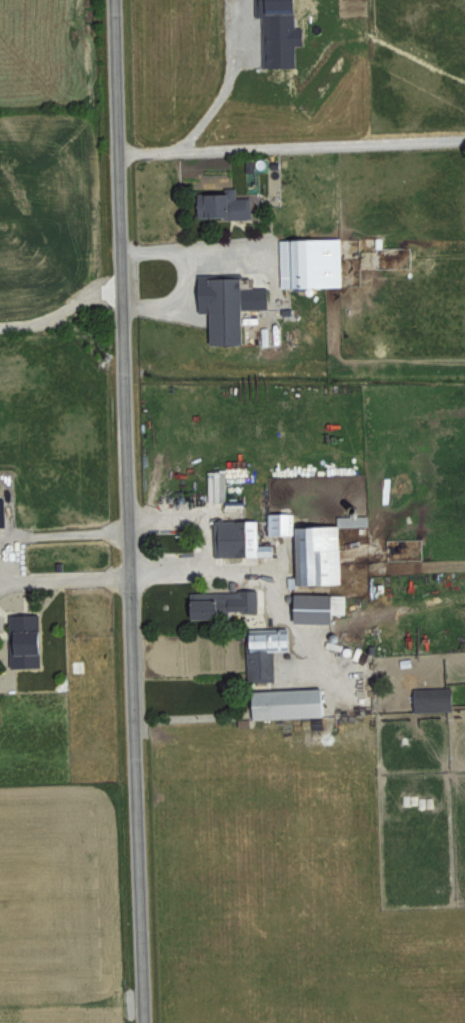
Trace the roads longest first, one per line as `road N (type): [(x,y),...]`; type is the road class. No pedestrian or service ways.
road 1 (residential): [(121,0),(153,1022)]

